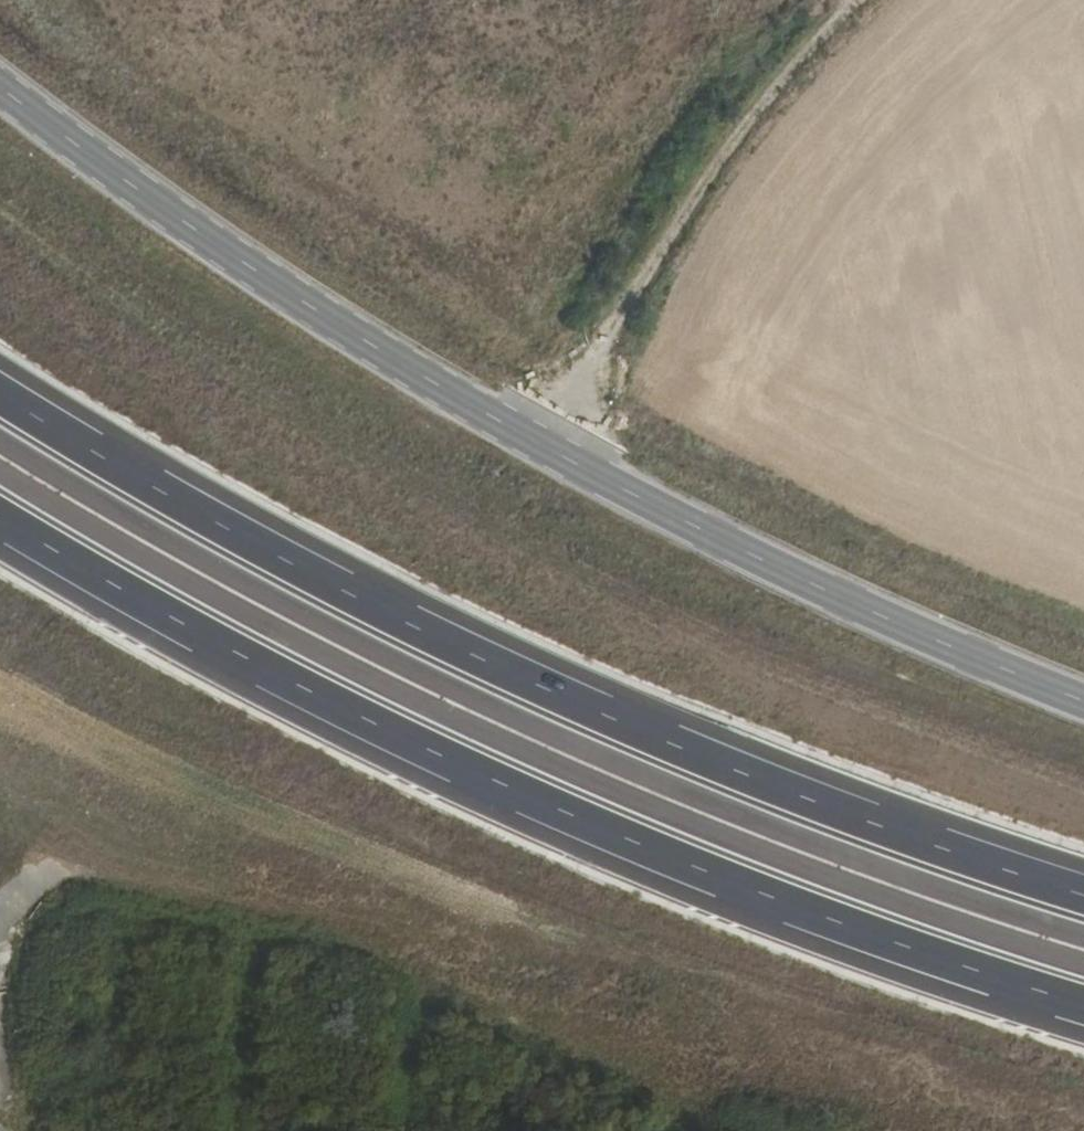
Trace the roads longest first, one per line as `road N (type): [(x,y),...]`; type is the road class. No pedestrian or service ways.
road 1 (secondary): [(0,83),(376,345),(686,518),(1083,701)]
road 2 (trunk): [(1083,890),(709,759),(348,594),(0,393)]
road 3 (trunk): [(0,518),(287,680),(648,848),(936,958),(1083,1004)]
road 4 (track): [(611,364),(740,165),(883,0)]

